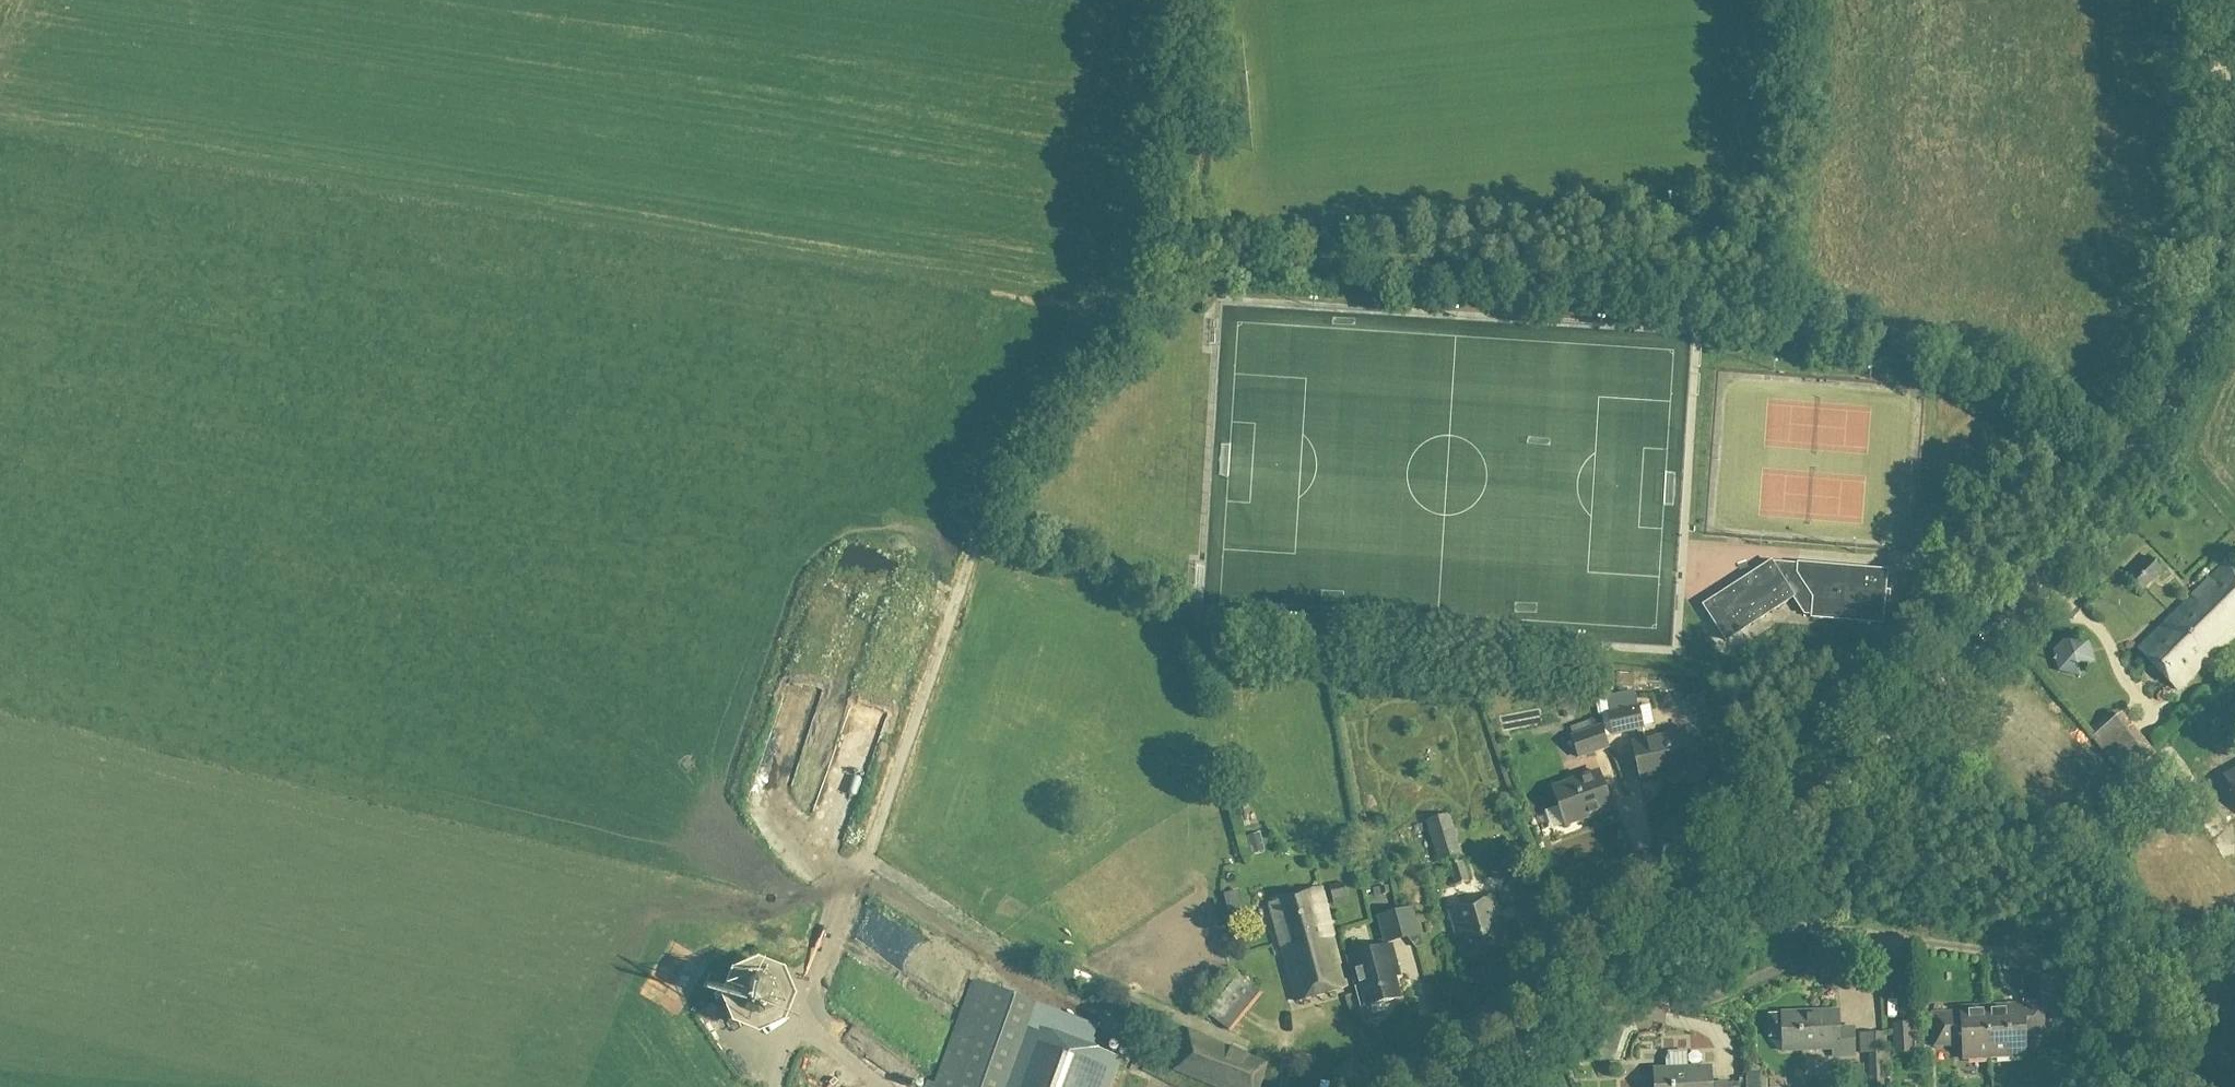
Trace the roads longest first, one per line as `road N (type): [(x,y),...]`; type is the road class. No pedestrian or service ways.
road 1 (track): [(2134,442),(2089,411),(1986,368),(1705,299),(1464,262),(1342,257),(1181,281),(1125,310),(1039,398),(1010,448),(850,885)]
road 2 (unclassified): [(1474,1086),(1789,823),(2041,595)]
road 3 (track): [(2041,595),(2098,510),(2177,356),(2206,281),(2227,111),(2214,0)]

